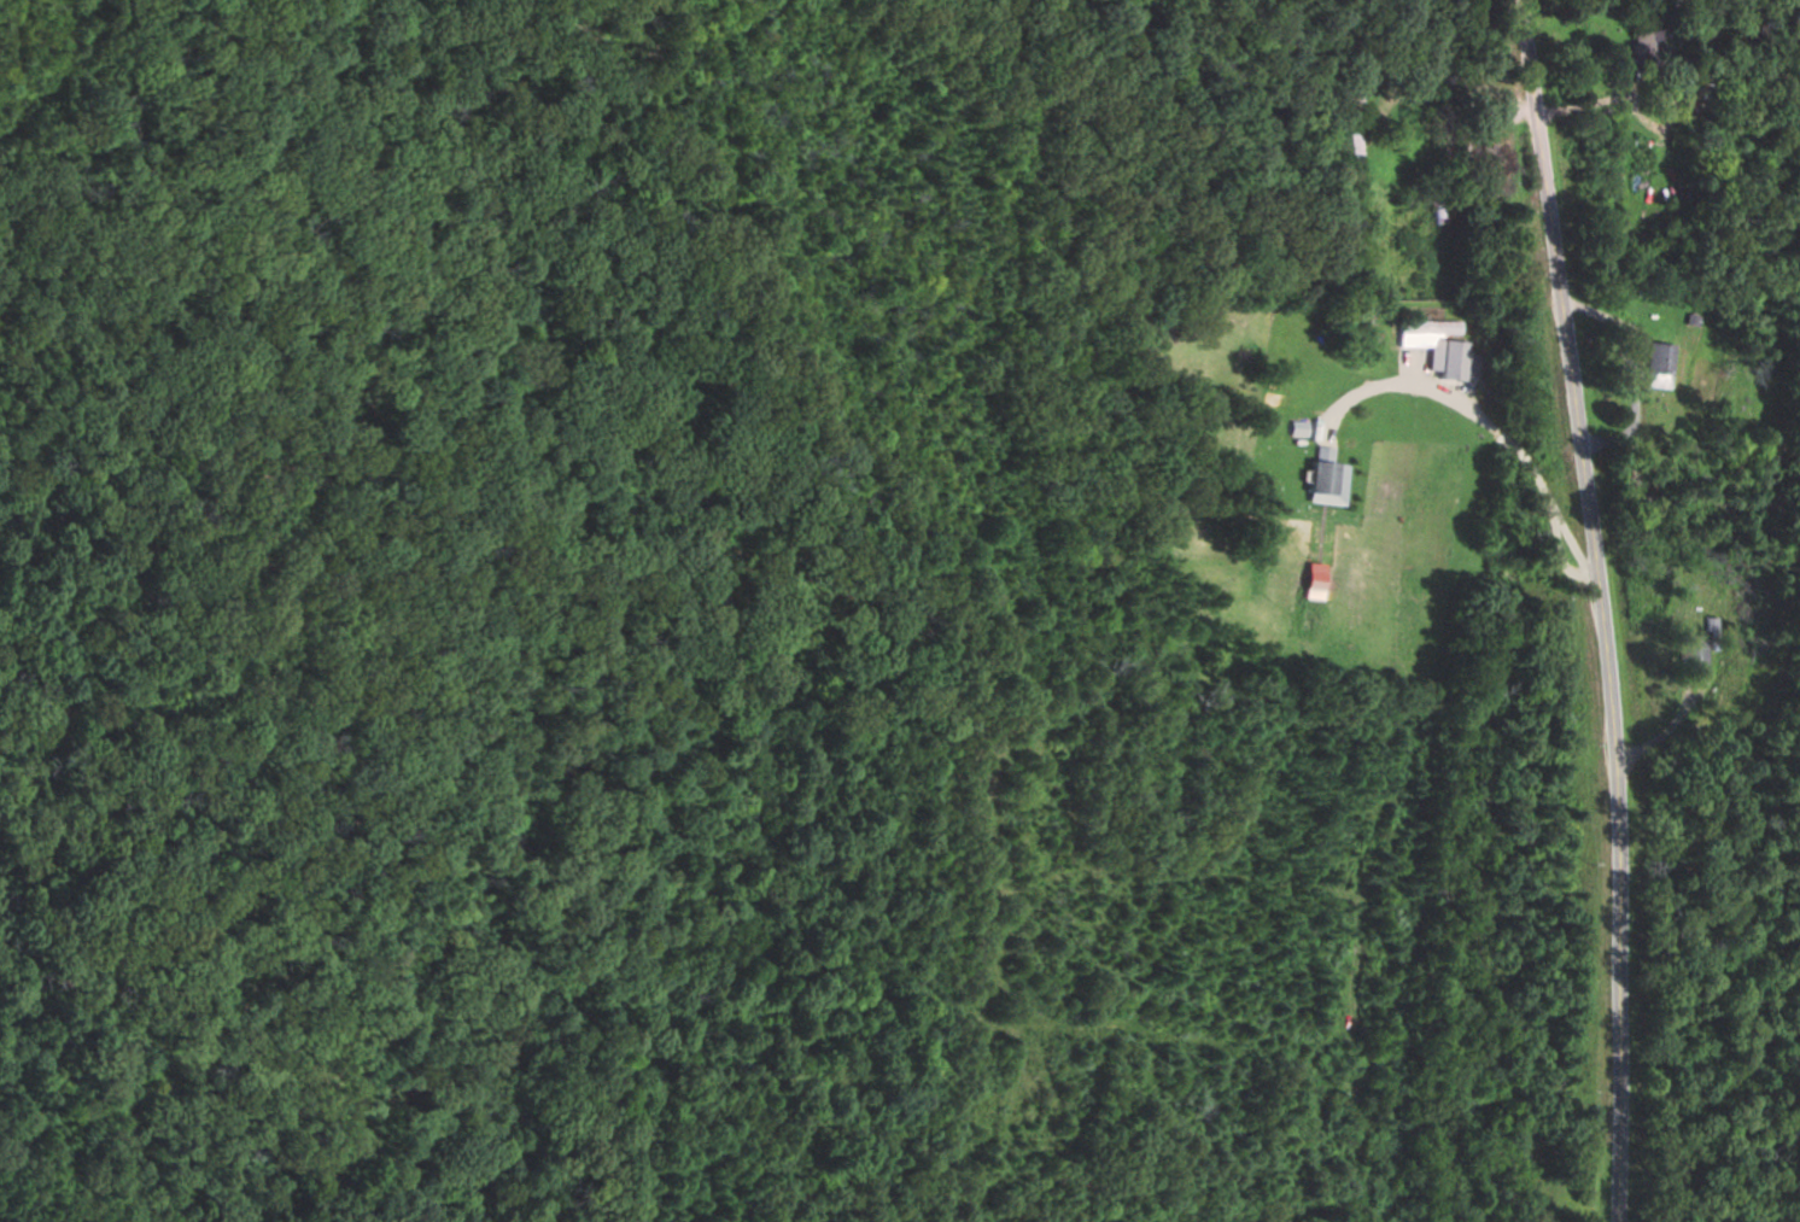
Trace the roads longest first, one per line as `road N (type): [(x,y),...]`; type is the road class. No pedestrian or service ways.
road 1 (tertiary): [(1617,1221),(1599,574),(1517,0)]

